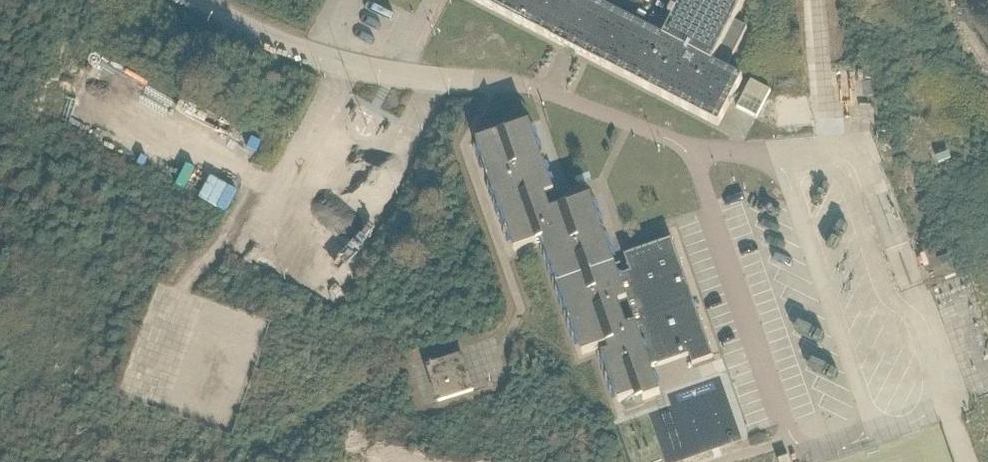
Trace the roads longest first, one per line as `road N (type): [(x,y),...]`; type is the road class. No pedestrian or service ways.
road 1 (unclassified): [(687,151),(533,87),(411,75)]
road 2 (unclassified): [(831,166),(850,188),(888,297),(918,322),(955,421)]
road 3 (unclassified): [(831,166),(819,0)]
road 4 (unclassified): [(326,58),(278,45),(194,0)]

